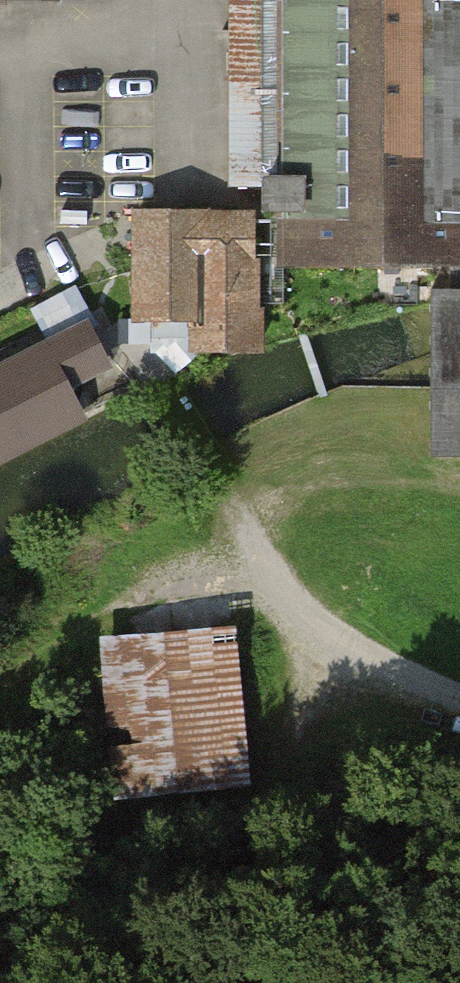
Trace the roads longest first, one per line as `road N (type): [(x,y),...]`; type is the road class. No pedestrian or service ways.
road 1 (track): [(459,682),(338,630),(164,374)]
road 2 (track): [(261,525),(0,671)]

